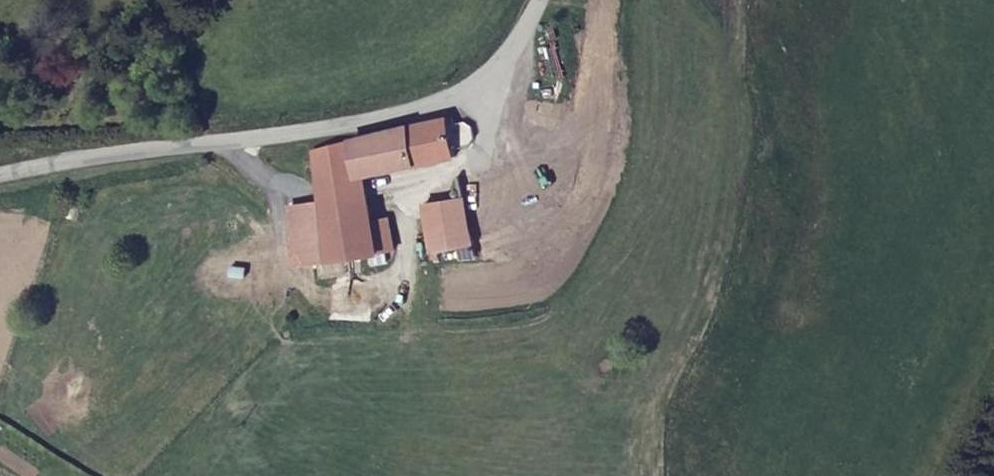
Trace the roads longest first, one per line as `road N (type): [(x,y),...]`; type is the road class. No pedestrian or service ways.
road 1 (unclassified): [(541,0),(517,54),(467,95),(301,134),(0,176)]

